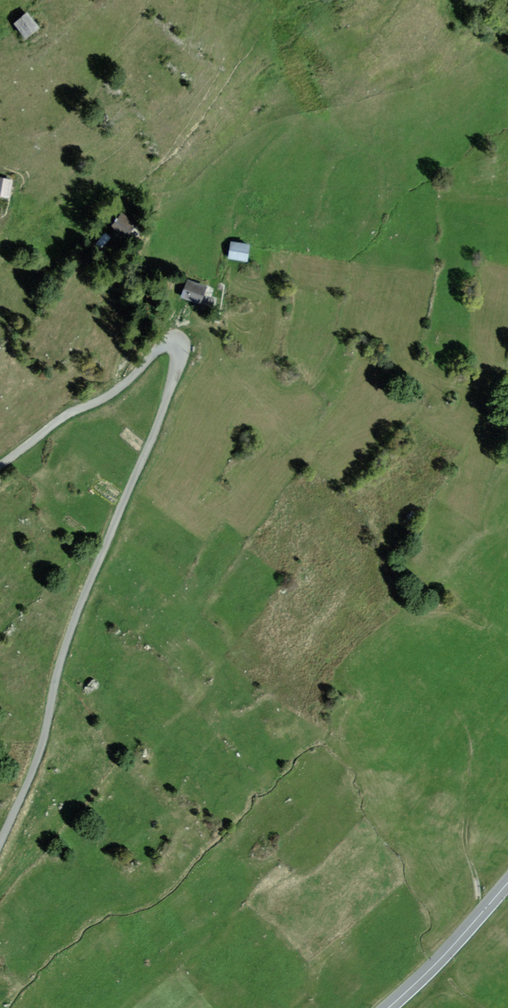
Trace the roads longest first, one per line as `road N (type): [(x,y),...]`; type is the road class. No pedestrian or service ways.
road 1 (track): [(0,467),(56,421),(113,393),(165,340),(182,346),(71,626),(35,764),(0,839)]
road 2 (primary): [(507,881),(386,1007)]

